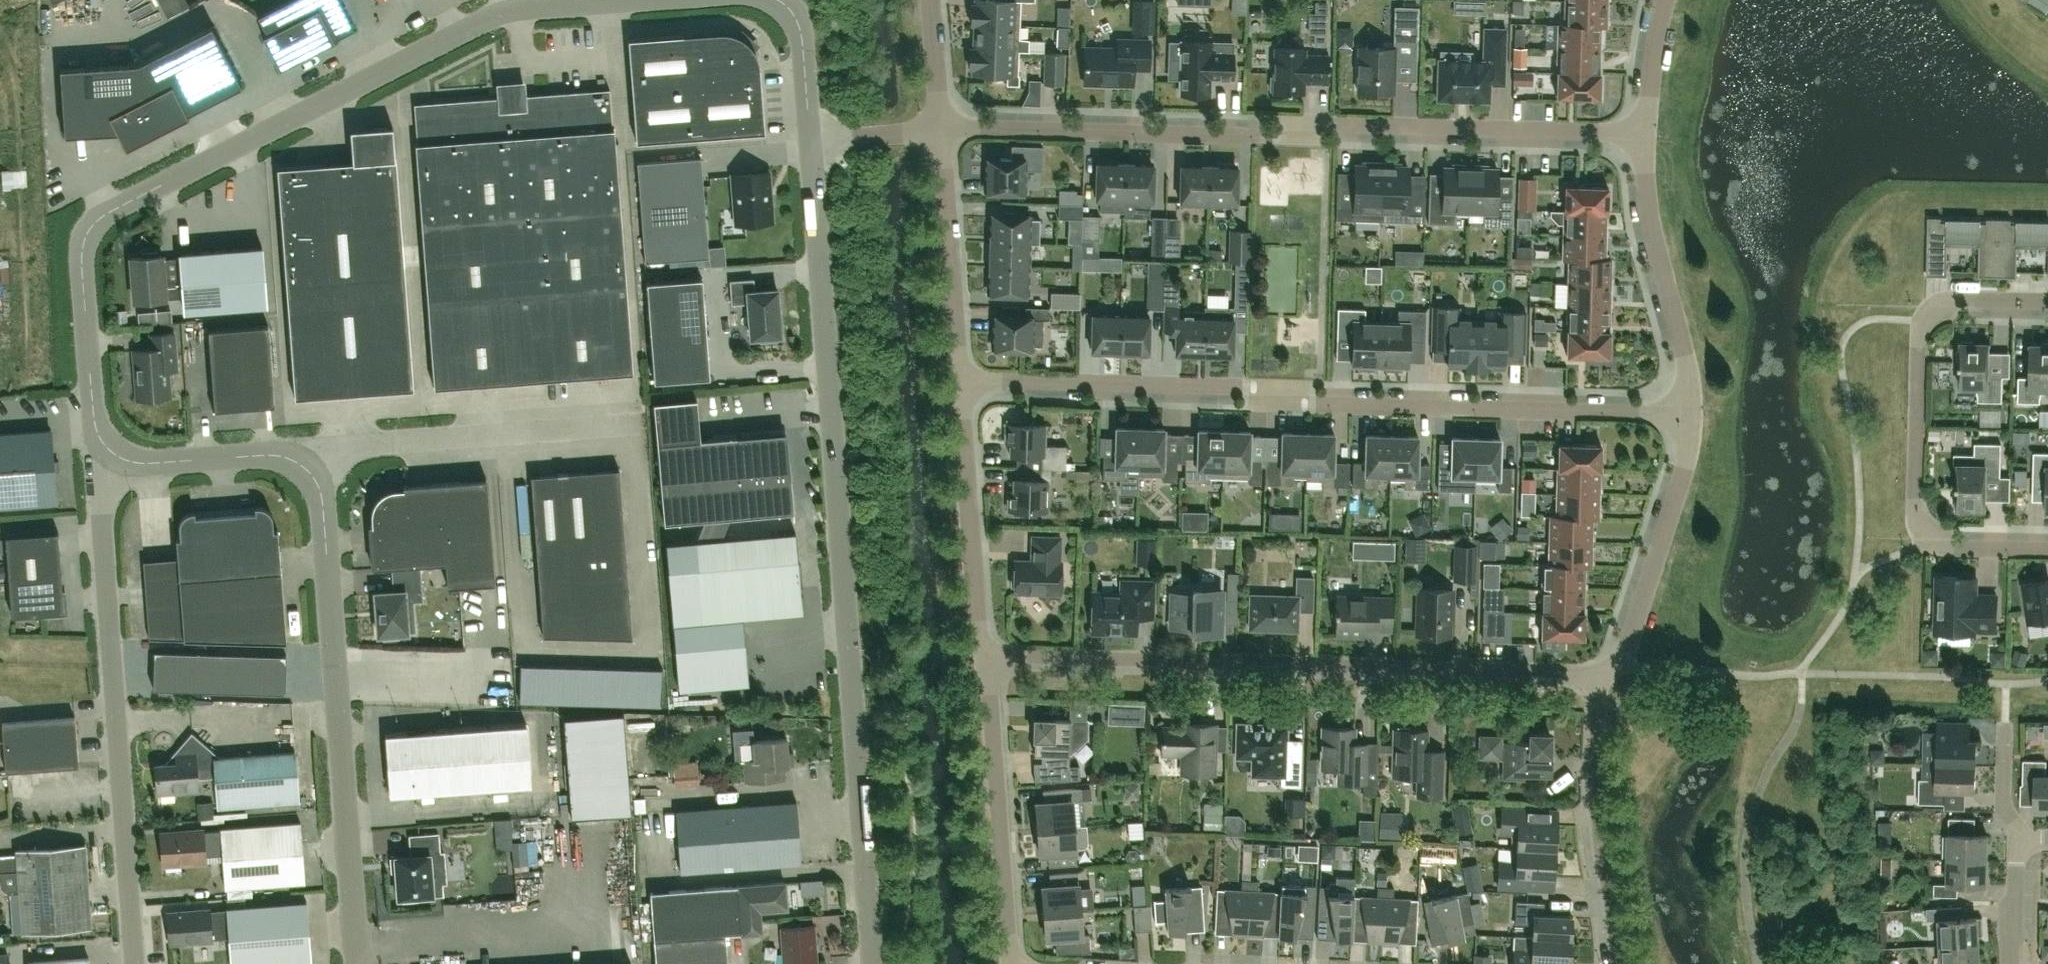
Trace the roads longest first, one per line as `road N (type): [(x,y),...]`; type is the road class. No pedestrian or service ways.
road 1 (unclassified): [(116,455),(99,435),(83,255),(92,227),(115,208),(494,20),(530,10),(690,0)]
road 2 (residential): [(1690,415),(1294,403),(1268,387),(960,380)]
road 3 (residential): [(1643,133),(1326,123),(1282,135),(941,132)]
road 4 (residential): [(1600,676),(983,657)]
road 5 (unclassified): [(811,142),(856,718)]
road 6 (unclassified): [(136,963),(101,480),(116,455)]
road 7 (unclassified): [(356,963),(324,515),(307,469)]
road 8 (residential): [(1926,533),(1916,499),(1925,321),(1951,300),(2047,301)]
road 9 (unclassified): [(307,469),(344,451),(636,426)]
road 10 (residential): [(1011,963),(983,657)]
road 11 (residential): [(1619,963),(1599,831),(1600,676)]
road 12 (residential): [(1690,415),(1688,364),(1644,195),(1643,133)]
road 13 (residential): [(1600,676),(1626,649),(1684,467),(1690,415)]
road 14 (residential): [(983,657),(960,380)]
road 15 (residential): [(960,380),(941,132)]
road 16 (unclassified): [(875,963),(856,718)]
road 17 (unclassified): [(307,469),(280,456),(132,462),(116,455)]
road 18 (unclassified): [(772,0),(794,14),(804,47),(811,142)]
road 19 (residential): [(1643,133),(1664,0)]
road 20 (residential): [(941,132),(933,0)]
road 21 (residential): [(811,142),(941,132)]
road 22 (residential): [(1926,533),(1955,549),(2047,551)]
road 23 (residential): [(2022,841),(2004,804),(2005,721)]
road 24 (residential): [(2010,963),(2022,841)]

